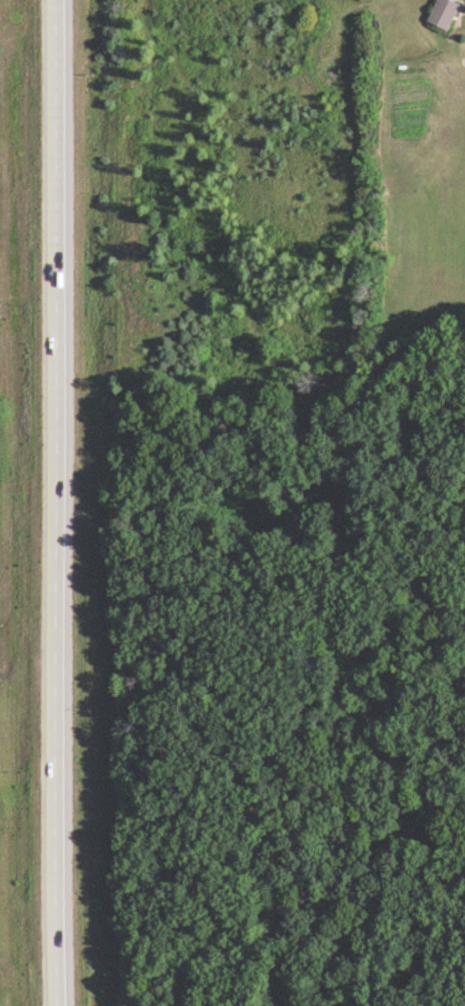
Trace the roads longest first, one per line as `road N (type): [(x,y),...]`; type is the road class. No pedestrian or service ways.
road 1 (motorway): [(61,1005),(58,0)]

